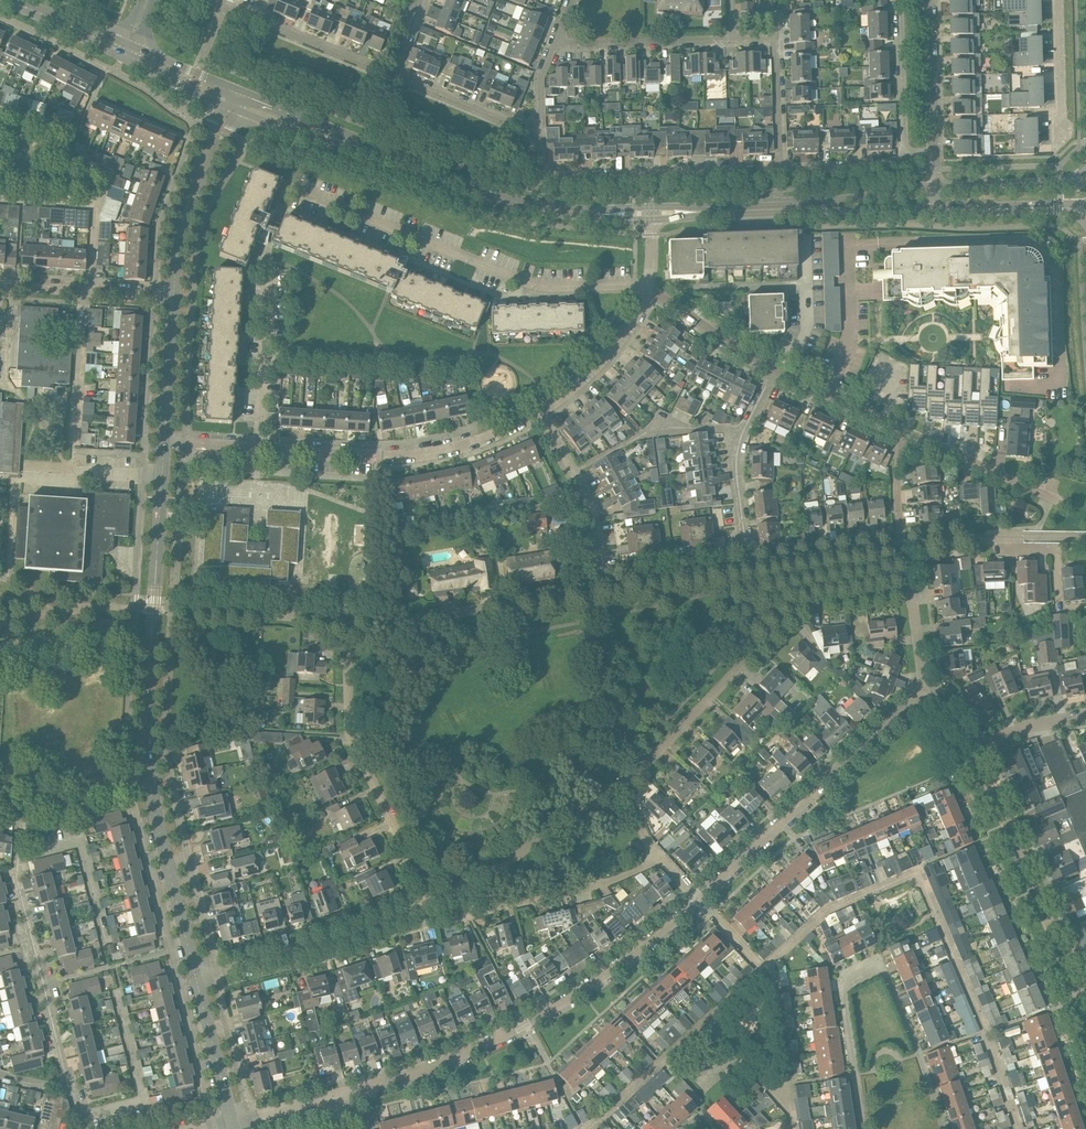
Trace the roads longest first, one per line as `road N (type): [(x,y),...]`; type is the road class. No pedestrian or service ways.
road 1 (residential): [(1016,1128),(920,869),(824,912),(766,969)]
road 2 (residential): [(333,1097),(525,1023),(620,963),(700,897)]
road 3 (residential): [(647,290),(518,280),(300,192)]
road 4 (residential): [(627,789),(799,609),(913,592)]
road 5 (residential): [(944,1128),(886,970),(876,966),(847,978),(843,988),(865,1128)]
road 6 (tertiary): [(149,779),(164,442)]
road 7 (residential): [(82,1128),(16,875),(21,803)]
road 8 (residential): [(700,897),(926,689)]
road 9 (residential): [(427,902),(350,732),(351,616)]
road 10 (residential): [(1085,1028),(976,746)]
road 11 (residential): [(259,449),(385,458),(434,452),(538,412)]
road 12 (residential): [(781,165),(551,176),(539,165),(538,126)]
road 13 (residential): [(351,616),(597,588)]
road 14 (residential): [(197,978),(386,922),(427,902)]
road 15 (residential): [(427,902),(514,861),(567,816),(627,789)]
road 16 (tertiary): [(434,174),(234,89)]
road 17 (tertiary): [(237,111),(434,174)]
road 18 (tertiary): [(197,978),(149,779)]
road 19 (residential): [(749,562),(737,449),(775,369)]
road 20 (residential): [(394,75),(211,0)]
road 21 (residential): [(597,588),(594,510),(538,412)]
road 22 (residential): [(259,449),(268,264)]
road 23 (residential): [(556,39),(575,46),(728,41)]
road 24 (residential): [(1060,503),(903,430)]
road 25 (residential): [(181,610),(351,616)]
road 26 (residential): [(93,201),(105,174),(65,157),(72,132),(6,114)]
road 27 (residential): [(538,412),(604,358),(647,290)]
road 28 (residential): [(790,1128),(774,984),(766,969)]
road 29 (tertiary): [(588,214),(520,204),(434,174)]
road 30 (residential): [(903,545),(1062,537)]
road 31 (tertiary): [(935,185),(779,210)]
road 32 (tertiary): [(779,210),(935,208)]
road 33 (residential): [(905,155),(898,0)]
road 34 (residential): [(749,562),(903,545)]
road 35 (residential): [(597,588),(749,562)]
road 36 (residential): [(538,126),(517,126),(394,75)]
road 37 (residential): [(775,369),(647,290)]
road 38 (residential): [(935,150),(931,0)]
road 39 (tertiary): [(935,208),(1085,205)]
road 40 (tertiary): [(1085,184),(935,185)]
road 41 (tertiary): [(164,442),(173,294)]
road 42 (tertiary): [(232,1120),(197,978)]
road 43 (residential): [(75,430),(85,287)]
road 44 (residential): [(903,430),(775,369)]
road 45 (residential): [(1059,0),(1063,136)]
road 46 (residential): [(700,897),(645,835),(627,789)]
road 47 (residential): [(21,803),(149,779)]
road 48 (residential): [(905,155),(897,163),(781,165)]
road 49 (residential): [(781,165),(776,40)]

